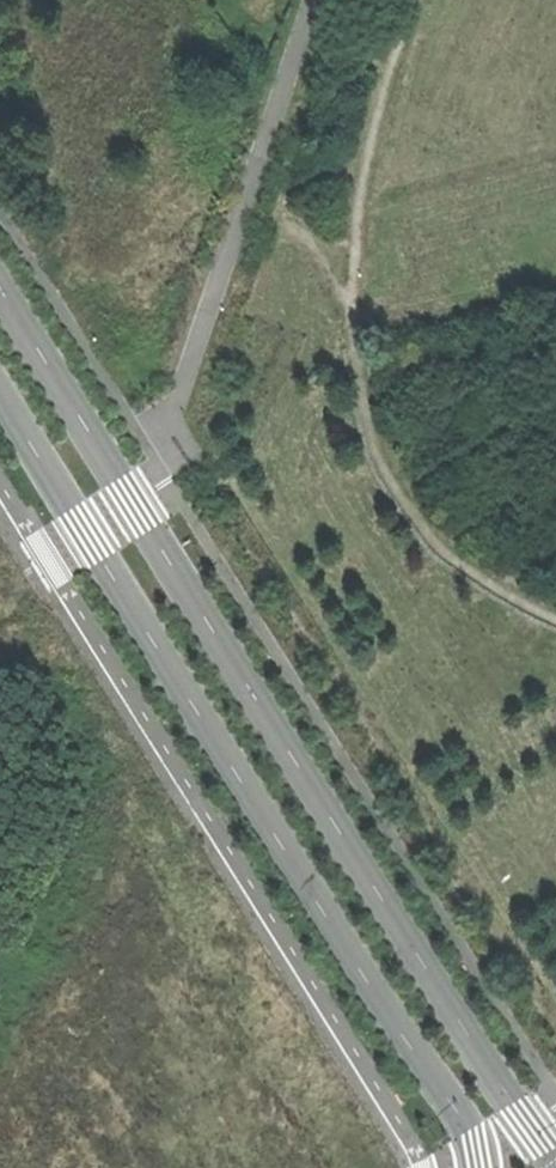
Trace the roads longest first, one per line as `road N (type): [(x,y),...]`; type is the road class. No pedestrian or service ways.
road 1 (tertiary): [(555,1162),(0,289)]
road 2 (tertiary): [(0,394),(467,1129),(481,1167)]

